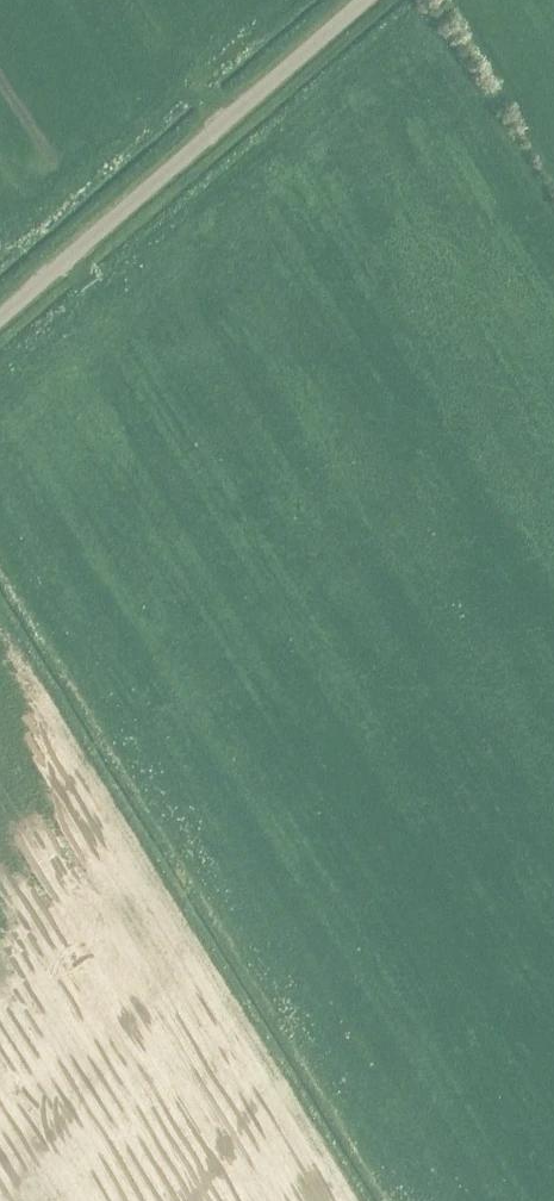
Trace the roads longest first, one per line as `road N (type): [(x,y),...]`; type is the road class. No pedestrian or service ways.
road 1 (unclassified): [(0,318),(362,0)]

